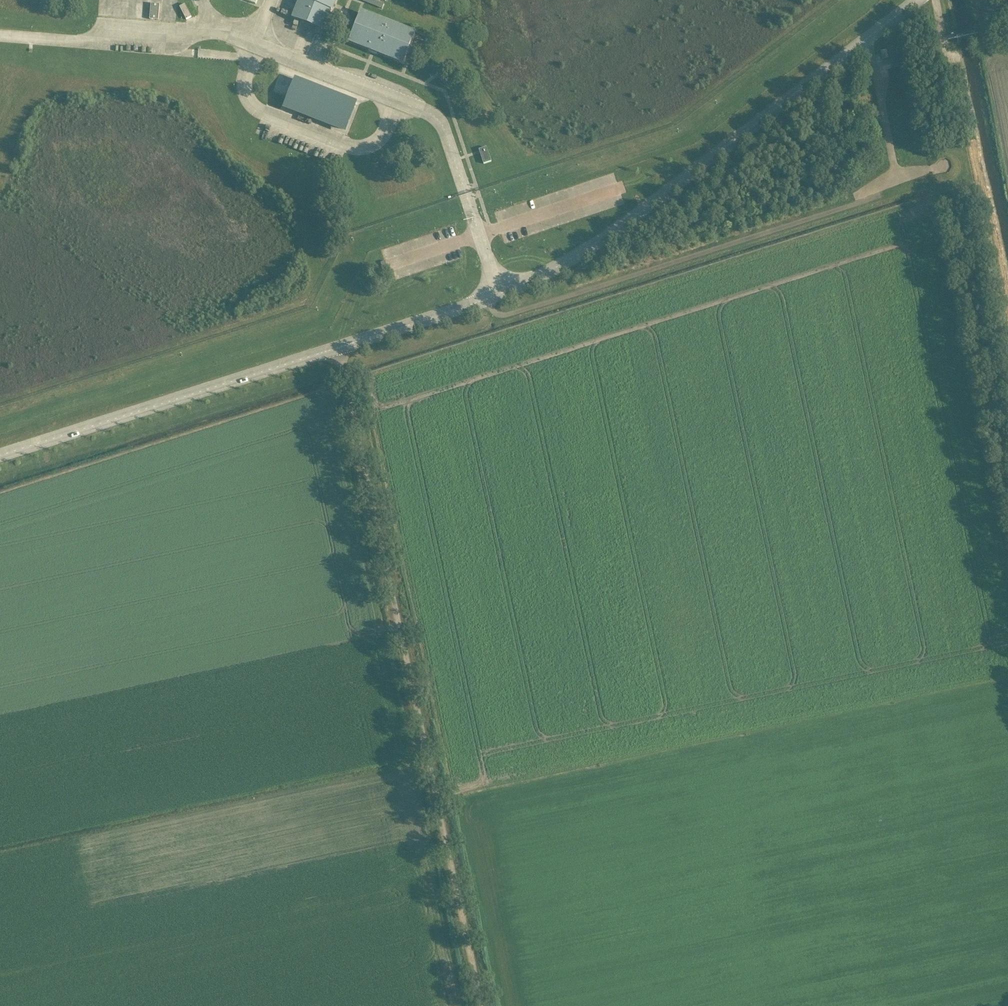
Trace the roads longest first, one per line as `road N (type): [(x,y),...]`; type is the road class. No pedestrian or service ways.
road 1 (track): [(484,1005),(359,429)]
road 2 (unclassified): [(500,296),(0,456)]
road 3 (unclassified): [(918,0),(585,251),(500,296)]
road 4 (unclassified): [(500,296),(435,117),(254,45)]
road 5 (unclassified): [(254,45),(192,29),(164,49),(0,36)]
road 6 (track): [(1007,312),(982,193)]

